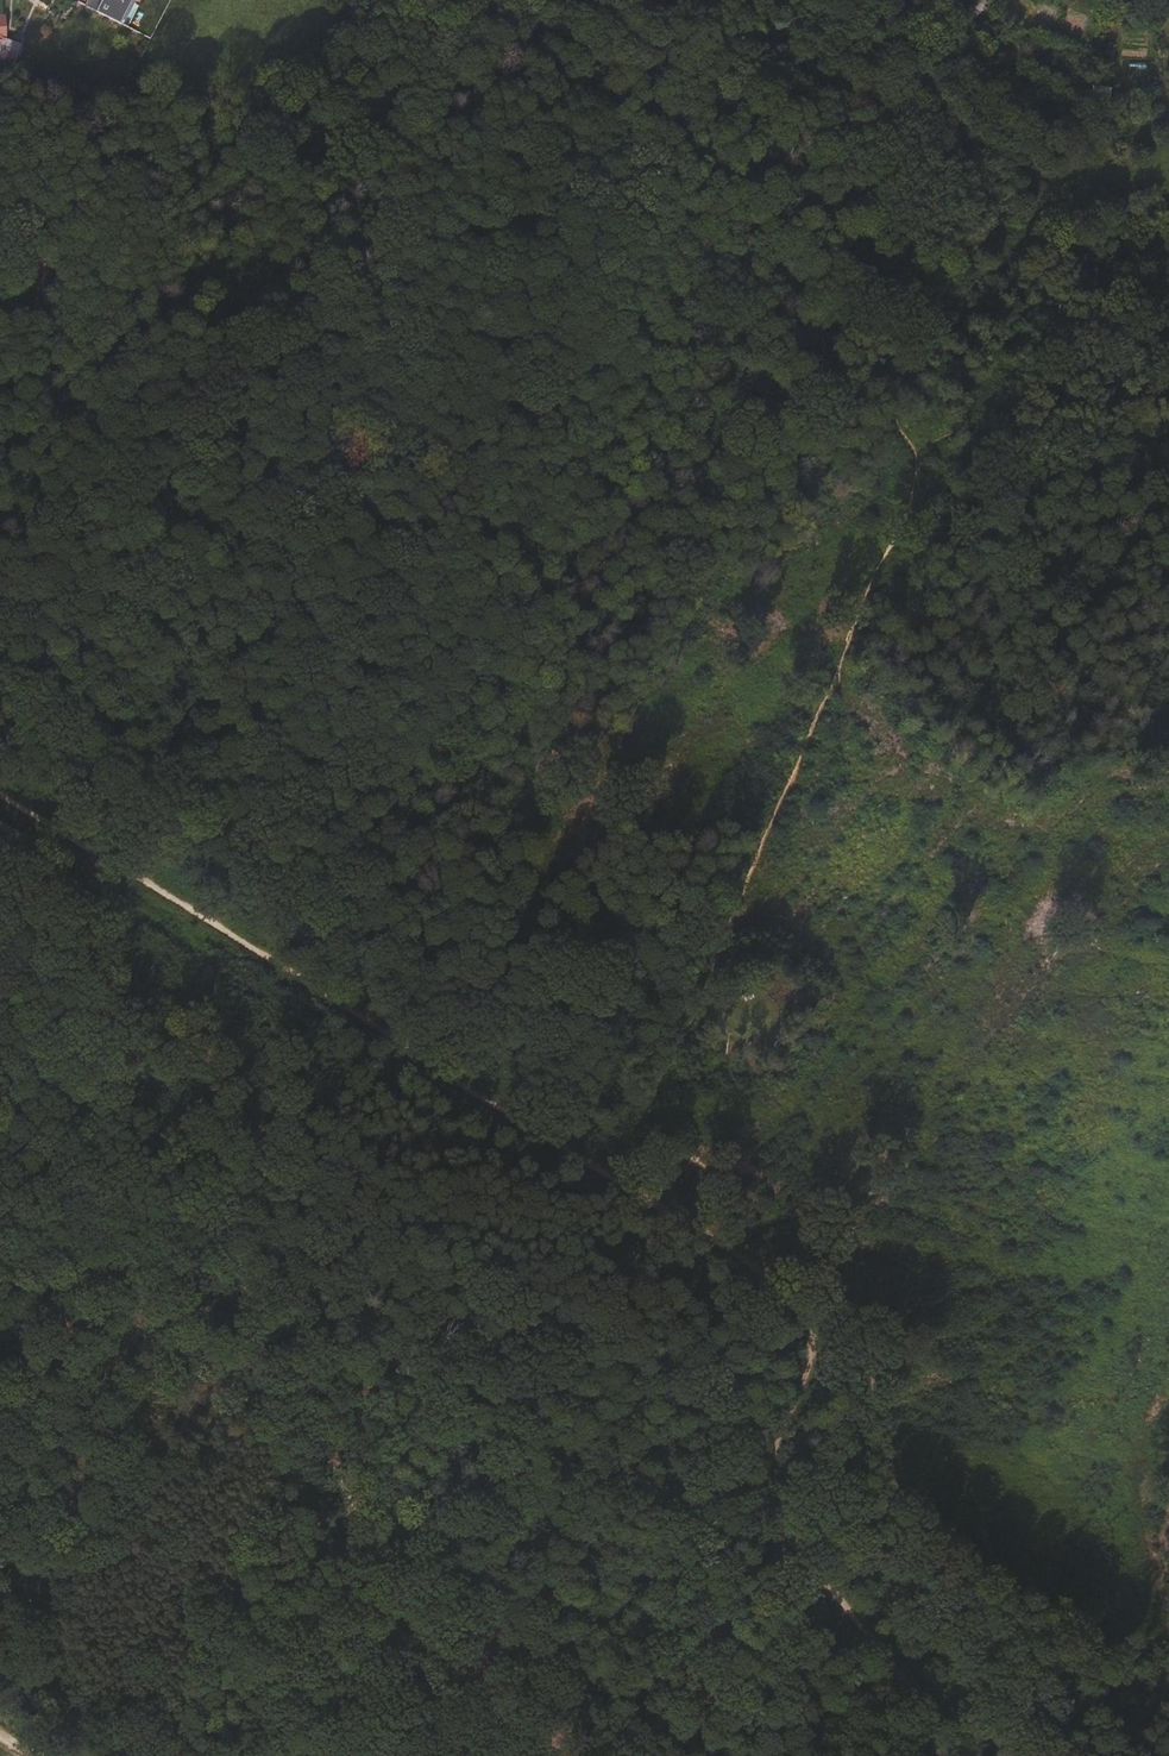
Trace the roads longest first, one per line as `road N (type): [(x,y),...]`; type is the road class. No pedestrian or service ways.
road 1 (track): [(119,874),(794,1305)]
road 2 (track): [(794,1305),(809,1330),(809,1382),(772,1449),(761,1501),(913,1690),(940,1755)]
road 3 (track): [(0,799),(119,874)]

